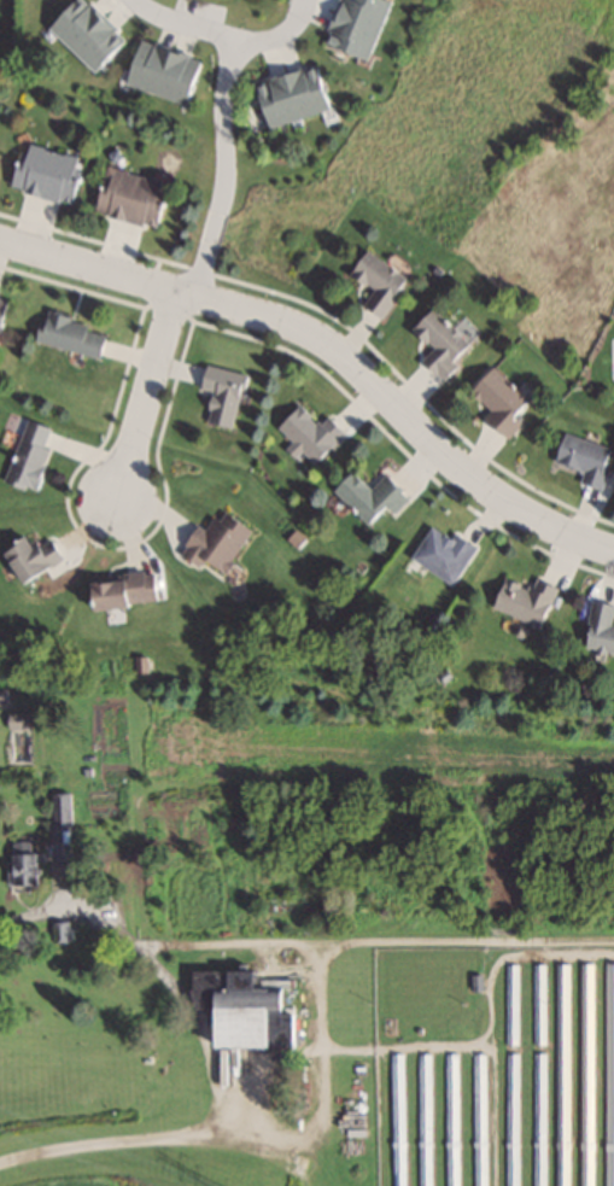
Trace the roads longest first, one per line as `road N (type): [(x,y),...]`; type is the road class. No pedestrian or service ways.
road 1 (residential): [(613,551),(556,530),(485,489),(311,335),(0,242)]
road 2 (residential): [(232,39),(217,99),(217,200),(189,296)]
road 3 (residential): [(176,292),(119,501)]
road 4 (residential): [(131,0),(232,39),(259,40),(282,30),(300,0)]

